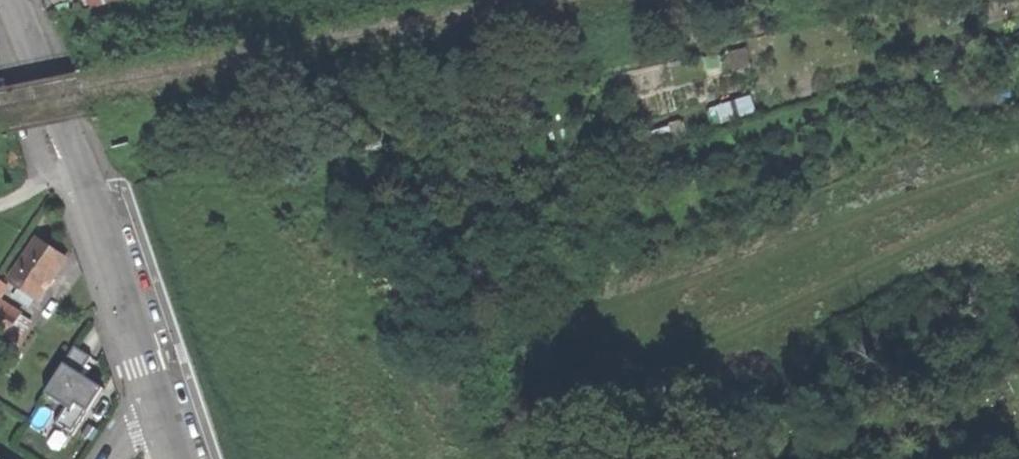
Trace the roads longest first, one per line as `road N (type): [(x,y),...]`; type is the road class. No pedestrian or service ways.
road 1 (residential): [(9,0),(163,419)]

